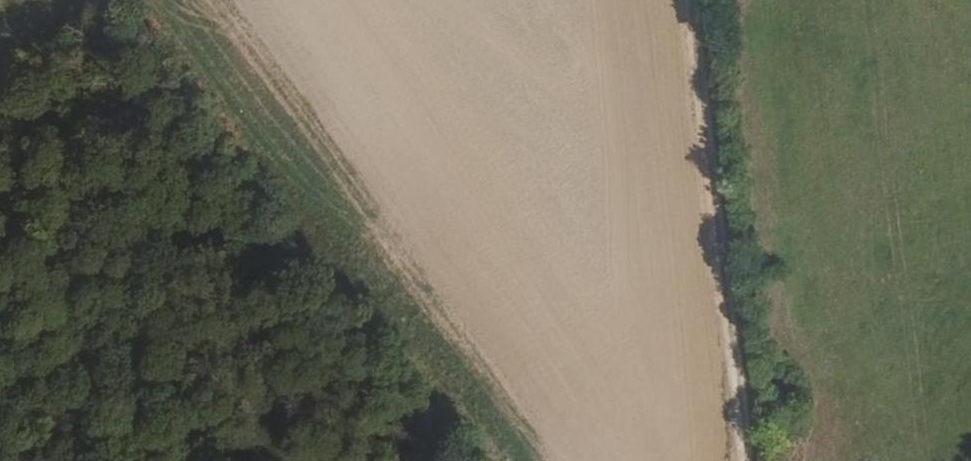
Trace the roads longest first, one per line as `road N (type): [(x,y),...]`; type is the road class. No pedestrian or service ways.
road 1 (track): [(744,460),(691,0)]

